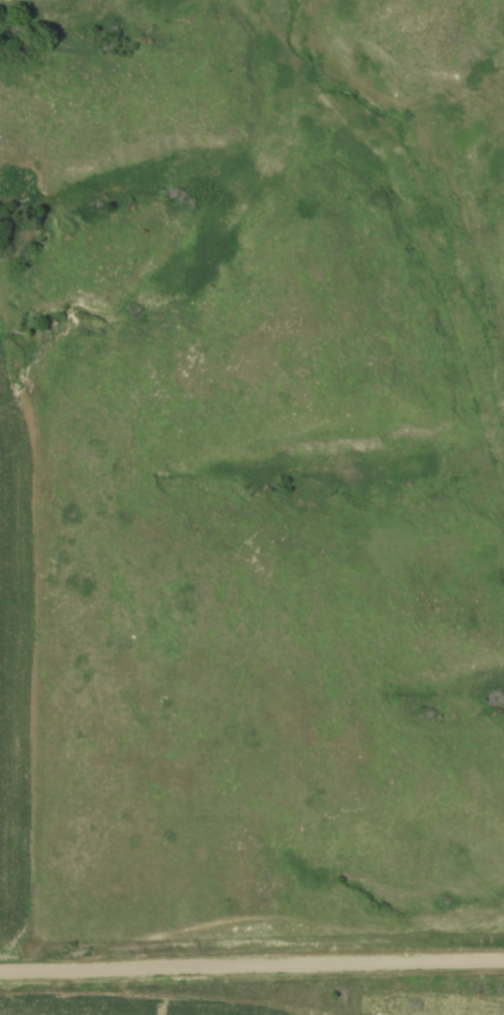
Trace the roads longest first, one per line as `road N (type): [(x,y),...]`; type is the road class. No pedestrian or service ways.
road 1 (residential): [(0,971),(503,958)]

